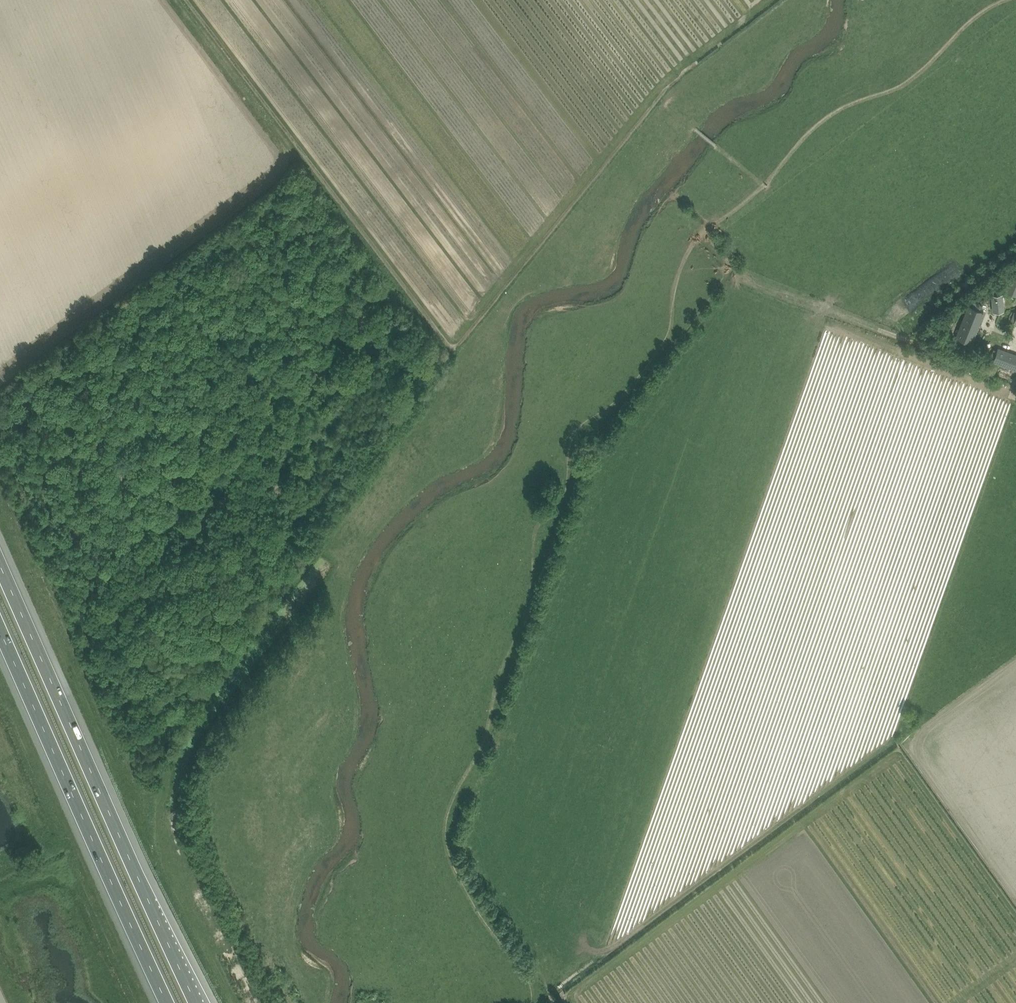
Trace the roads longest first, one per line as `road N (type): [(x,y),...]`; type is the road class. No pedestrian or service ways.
road 1 (motorway): [(197,1002),(0,565)]
road 2 (motorway): [(0,629),(166,1002)]
road 3 (track): [(1002,373),(740,280)]

